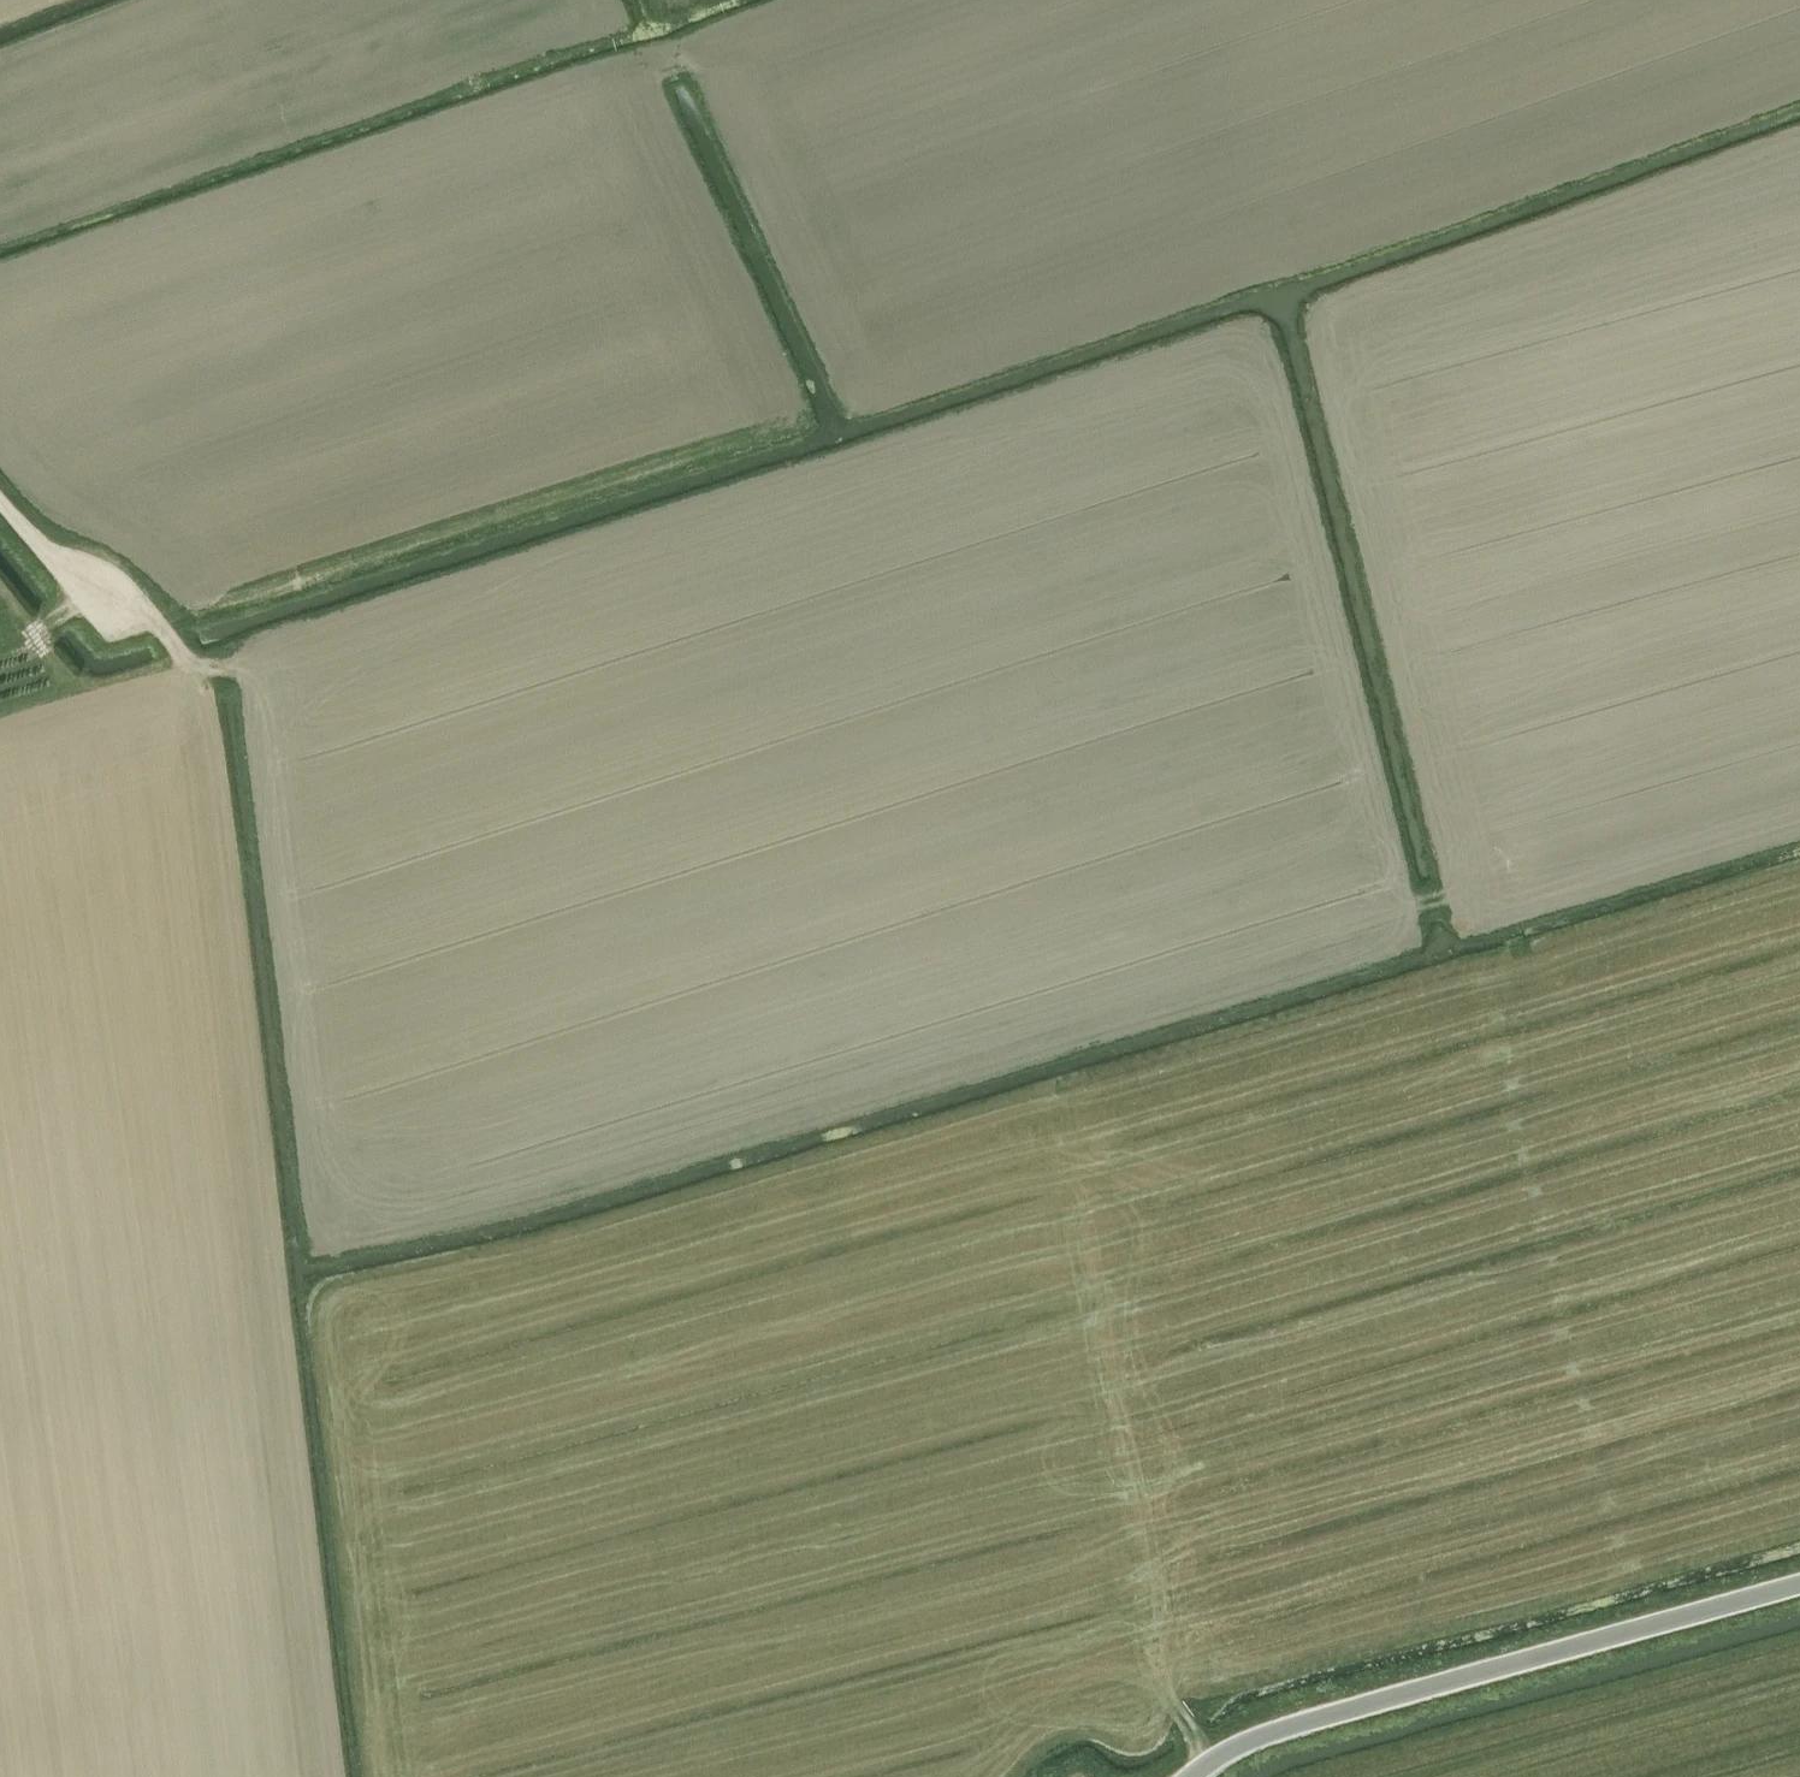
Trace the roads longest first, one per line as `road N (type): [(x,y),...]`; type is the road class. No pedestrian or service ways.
road 1 (unclassified): [(1194,1776),(1290,1731),(1799,1588)]
road 2 (unclassified): [(108,626),(0,498)]

